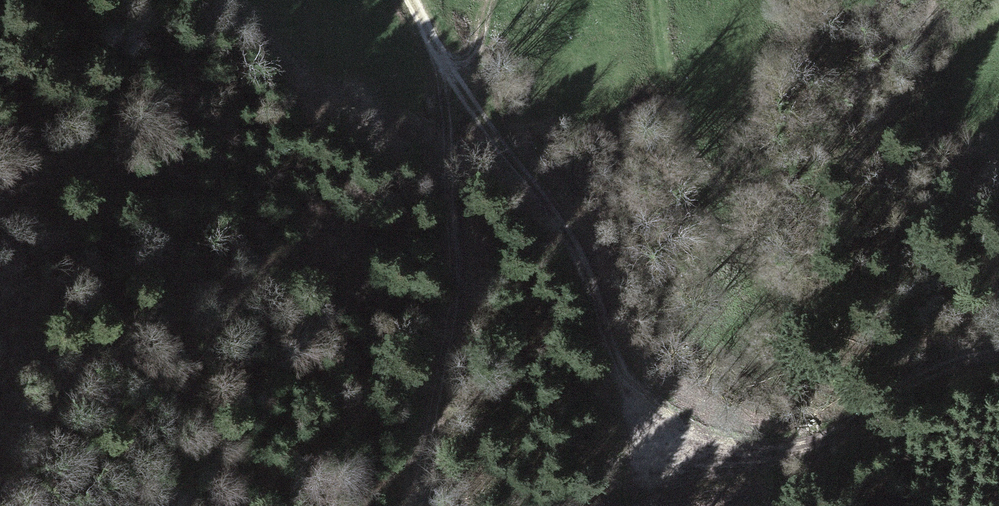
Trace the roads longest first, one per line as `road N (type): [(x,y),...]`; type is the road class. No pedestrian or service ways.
road 1 (track): [(408,0),(448,69),(562,225),(633,393),(655,418),(721,448),(790,452),(891,388),(998,348)]
road 2 (track): [(448,69),(454,262),(424,505)]
road 3 (track): [(652,0),(712,343)]

